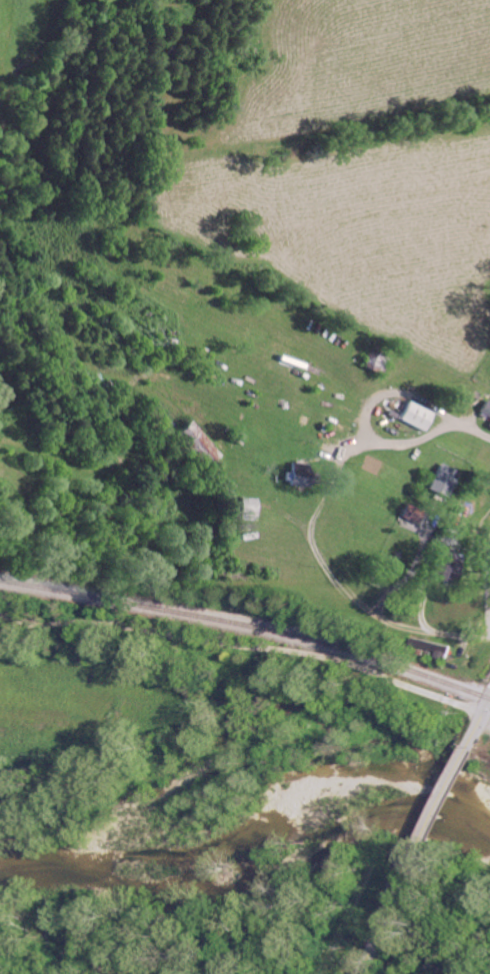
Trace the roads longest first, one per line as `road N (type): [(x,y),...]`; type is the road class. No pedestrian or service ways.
road 1 (secondary): [(399,886),(476,727)]

